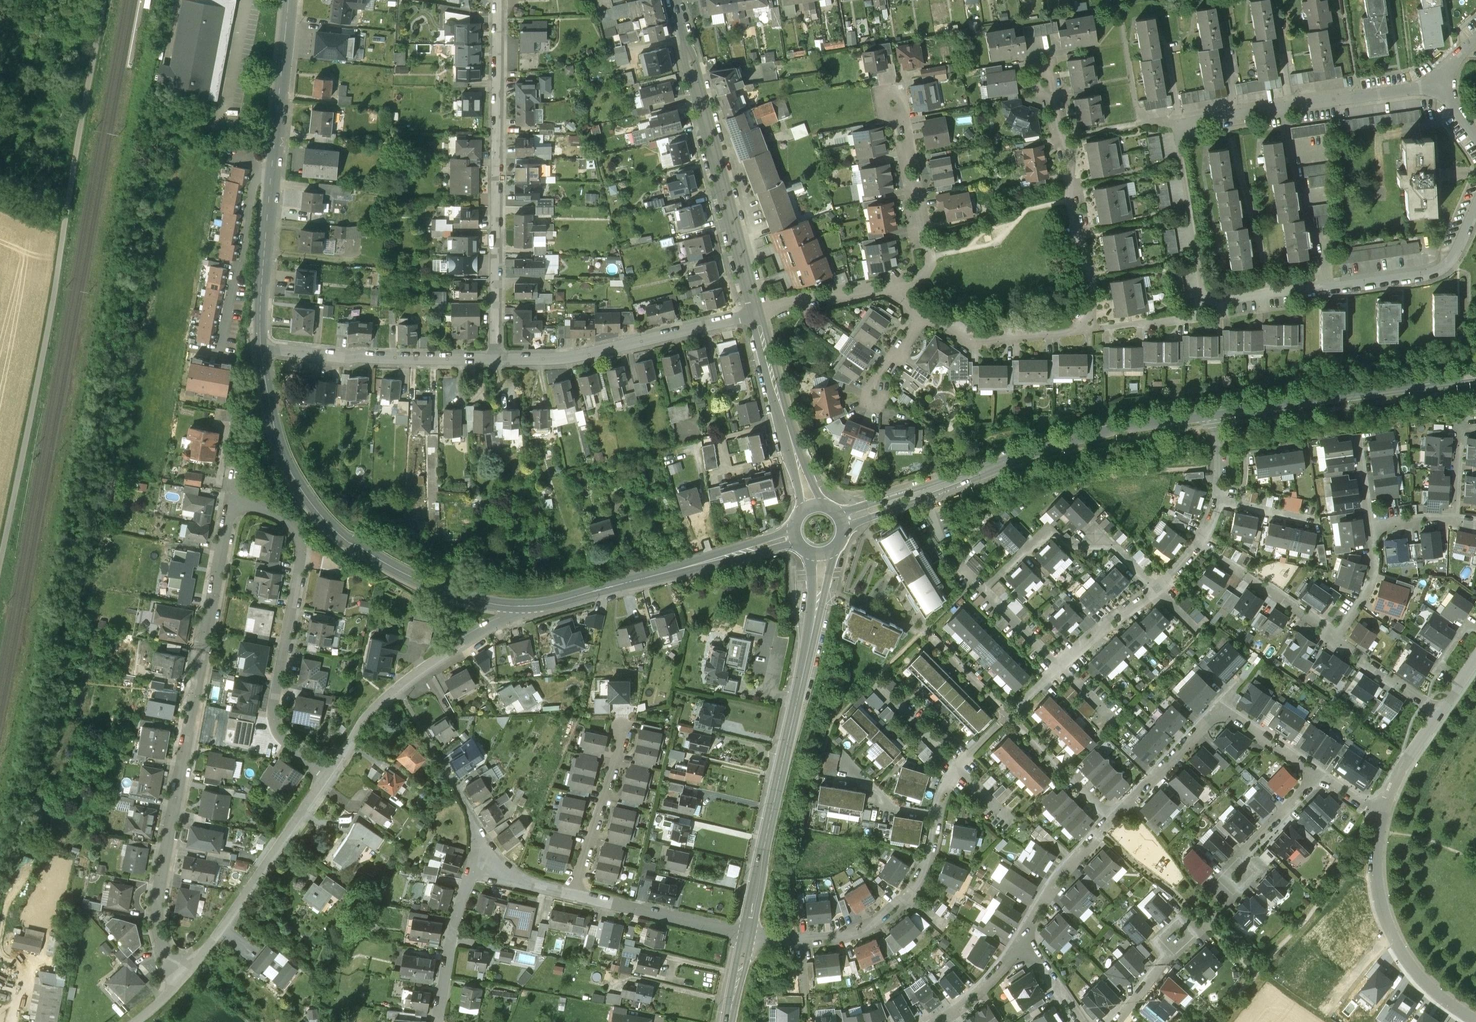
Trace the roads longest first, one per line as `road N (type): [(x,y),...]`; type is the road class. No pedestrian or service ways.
road 1 (residential): [(1437,78),(1414,89),(1174,121),(1201,304),(1426,276),(1449,262),(1475,204)]
road 2 (track): [(0,564),(105,0)]
road 3 (residential): [(233,498),(158,900),(163,946),(188,967)]
road 4 (residential): [(921,324),(973,343),(1075,332),(1091,311),(1068,157),(1040,56)]
road 5 (residential): [(494,358),(498,0)]
road 6 (secondary): [(289,0),(260,346)]
road 7 (residential): [(329,764),(289,735),(276,708),(303,550),(299,531),(268,506),(233,498)]
road 8 (secondary): [(260,346),(278,440),(317,505),(383,561),(446,591)]
road 9 (residential): [(677,0),(755,313)]
road 10 (secondary): [(746,933),(807,656)]
road 11 (residential): [(924,629),(1111,819)]
road 12 (residential): [(755,313),(578,356),(494,358)]
road 13 (tertiary): [(1475,377),(1216,415)]
road 14 (residential): [(746,933),(812,940),(874,922),(913,888),(937,816)]
road 15 (residential): [(1381,812),(1377,896),(1390,934),(1434,992),(1475,1021)]
road 16 (unclassified): [(188,967),(329,764)]
road 17 (residential): [(494,358),(260,346)]
road 18 (tertiary): [(1052,446),(834,514)]
road 19 (tertiary): [(841,528),(1052,446)]
road 20 (residential): [(1335,638),(1371,576),(1372,529),(1424,519),(1475,523)]
road 21 (residential): [(984,589),(1050,530),(1064,542),(1106,541),(1157,589)]
road 22 (residential): [(895,289),(930,267),(897,112)]
road 23 (residential): [(575,894),(625,719)]
road 24 (unclassified): [(329,764),(384,700),(459,644)]
road 25 (residential): [(746,933),(575,894)]
road 26 (residential): [(485,858),(458,908),(437,1021)]
road 27 (tertiary): [(1216,415),(1052,446)]
road 28 (residential): [(1200,544),(1335,638)]
road 29 (residential): [(1111,819),(1053,885),(1020,946)]
road 30 (secondary): [(513,605),(666,572)]
road 31 (residential): [(1220,707),(1111,819)]
road 32 (residential): [(755,313),(834,292),(853,298),(895,289)]
road 33 (secondary): [(666,572),(802,546)]
road 34 (secondary): [(795,525),(666,572)]
road 35 (residential): [(1216,415),(1220,500),(1200,544)]
road 36 (residential): [(1335,638),(1442,714)]
road 37 (residential): [(1157,589),(1059,664)]
road 38 (residential): [(956,766),(873,680)]

